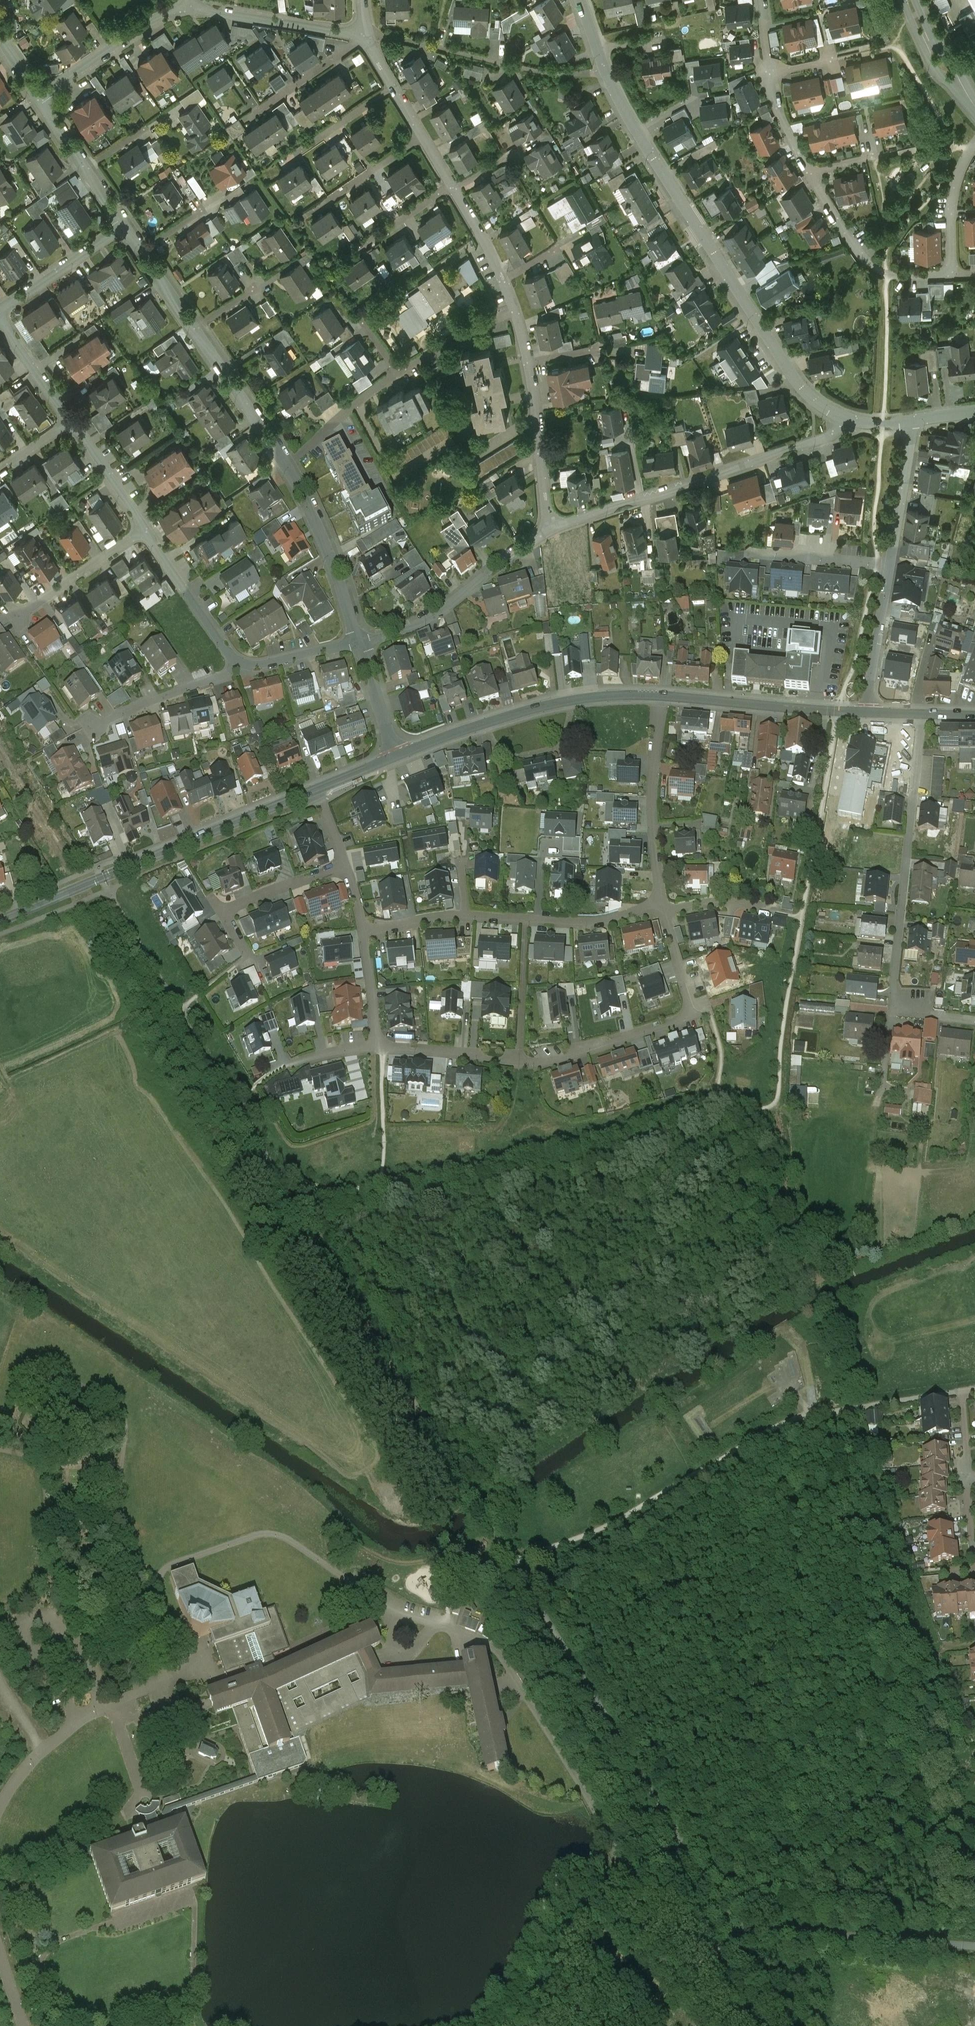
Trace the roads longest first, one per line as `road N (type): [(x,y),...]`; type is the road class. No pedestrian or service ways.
road 1 (residential): [(662,906),(692,1009),(687,1021),(549,1063),(377,1046),(364,935)]
road 2 (residential): [(364,34),(516,310),(553,529)]
road 3 (residential): [(844,416),(807,394),(783,364),(634,127),(581,0)]
road 4 (residential): [(361,643),(329,548),(287,464),(127,225)]
road 5 (residential): [(0,319),(236,661)]
road 6 (residential): [(922,714),(891,1008),(974,1020)]
road 7 (tertiary): [(314,791),(0,921)]
road 8 (residential): [(844,416),(831,437),(553,529)]
road 9 (residential): [(769,61),(777,106),(864,258),(886,273),(952,274)]
road 10 (residential): [(662,906),(591,925),(468,918),(364,935)]
road 11 (residential): [(868,713),(909,421)]
road 12 (tertiary): [(660,697),(528,709),(396,756)]
road 13 (residential): [(553,529),(432,615),(361,643)]
road 14 (residential): [(660,697),(651,804),(662,906)]
road 15 (tertiary): [(868,713),(660,697)]
road 16 (residential): [(191,7),(161,17),(39,96)]
road 17 (residential): [(364,34),(191,7)]
road 18 (residential): [(0,1809),(43,1748),(112,1701)]
road 19 (residential): [(127,225),(39,96)]
road 20 (residential): [(127,225),(0,311)]
road 21 (residential): [(974,145),(955,188),(952,274)]
road 22 (residential): [(346,868),(222,916)]
road 23 (residential): [(361,643),(254,666),(236,661)]
road 24 (residential): [(112,1701),(152,1822)]
road 25 (secondary): [(906,0),(933,65),(970,100)]

